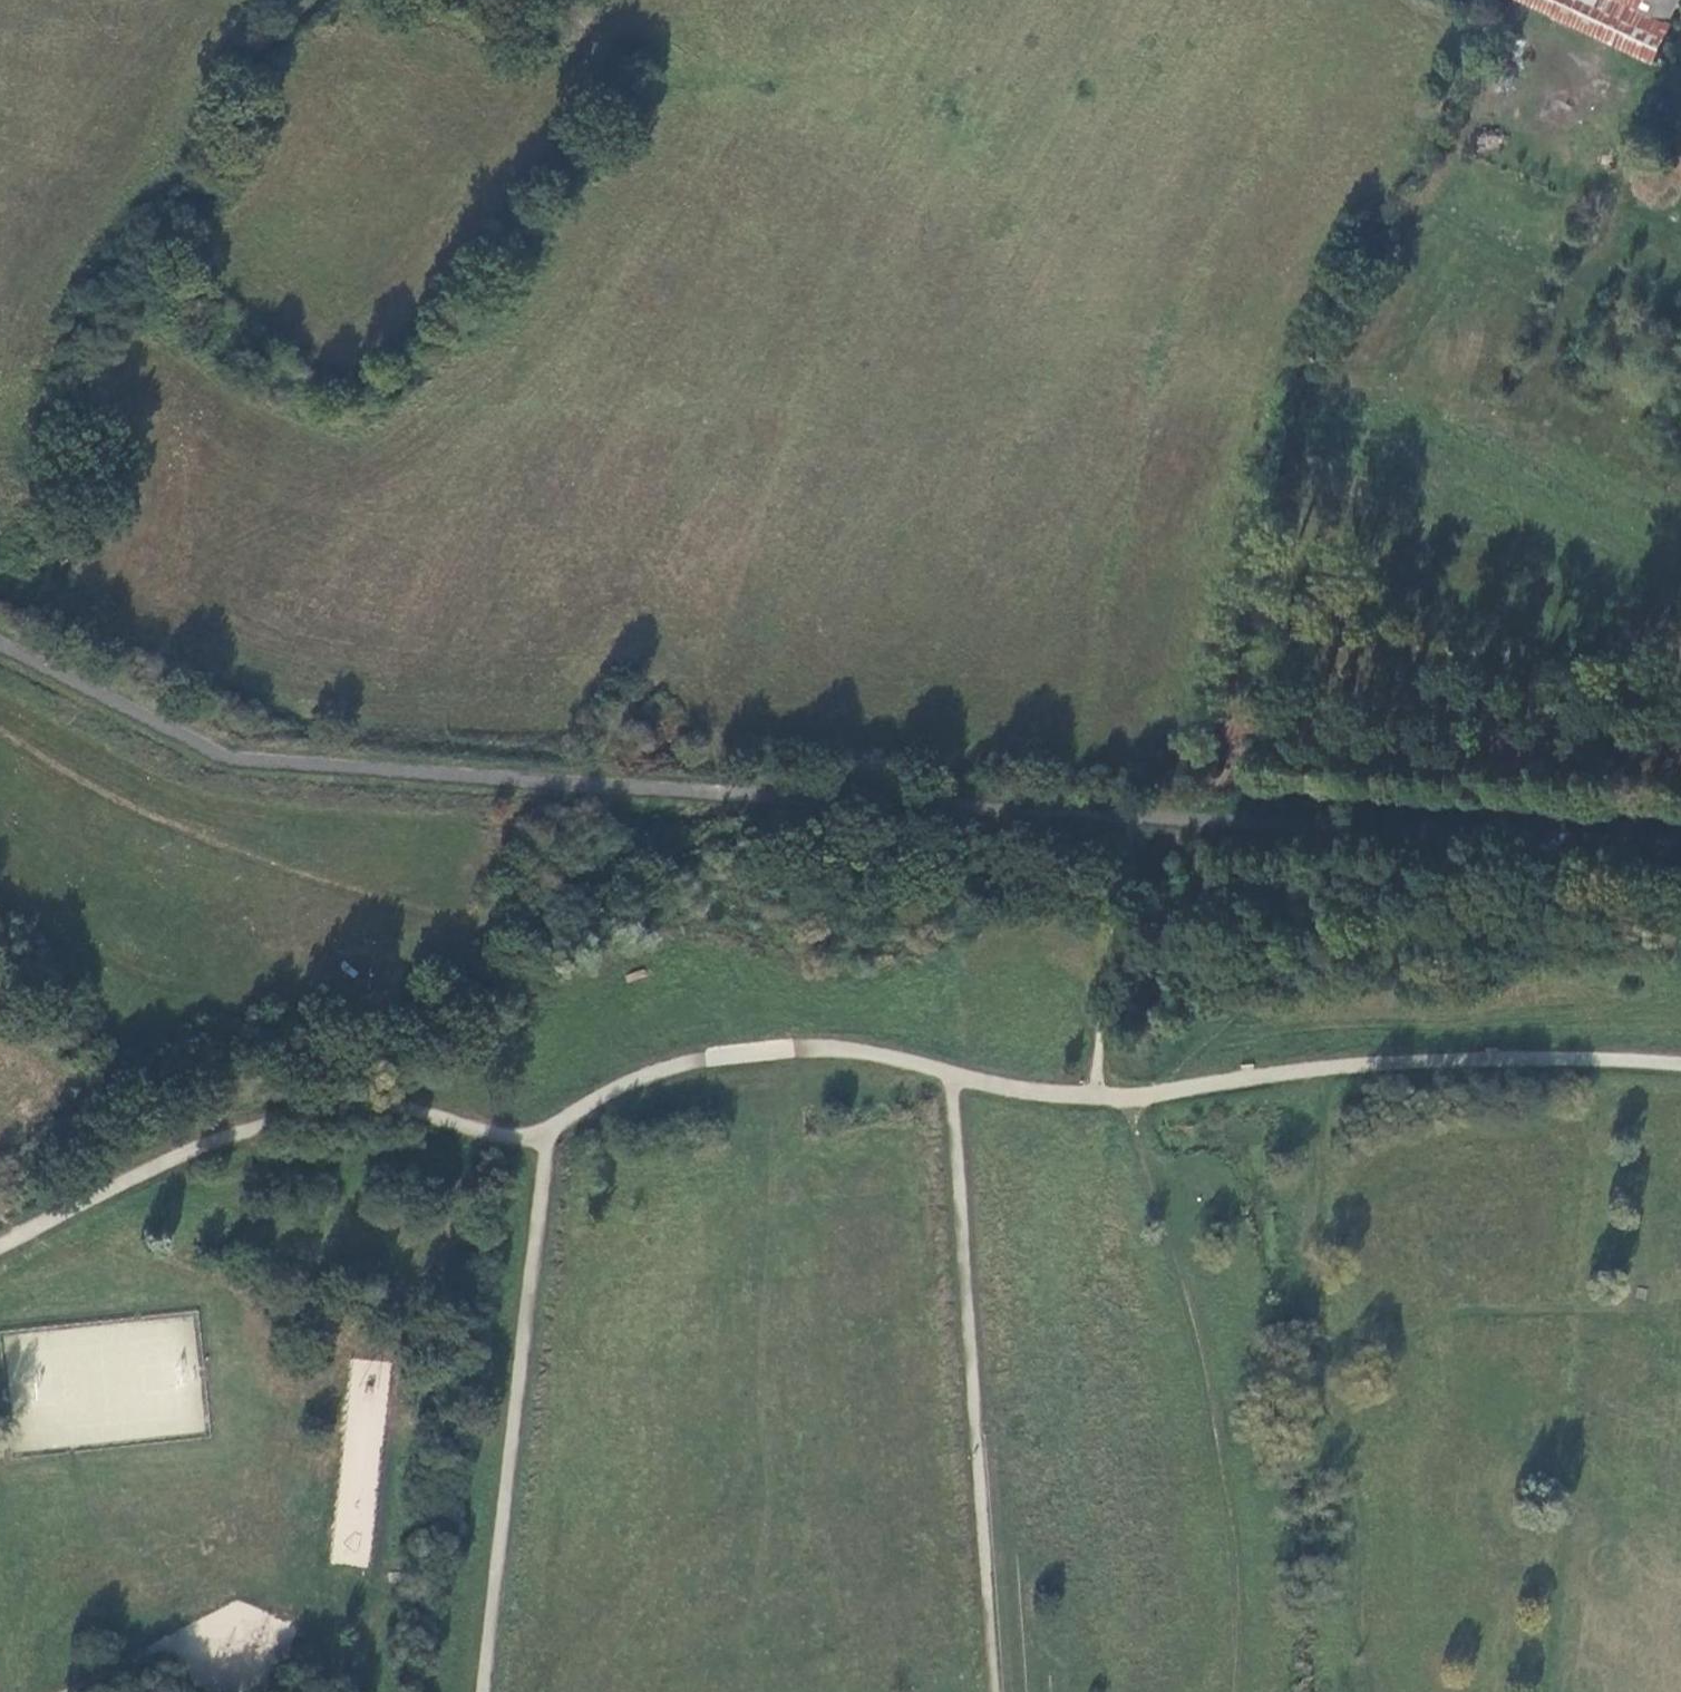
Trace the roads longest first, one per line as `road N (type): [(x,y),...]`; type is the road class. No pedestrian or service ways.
road 1 (track): [(0,734),(307,884),(435,928),(491,935)]
road 2 (track): [(491,935),(580,785)]

